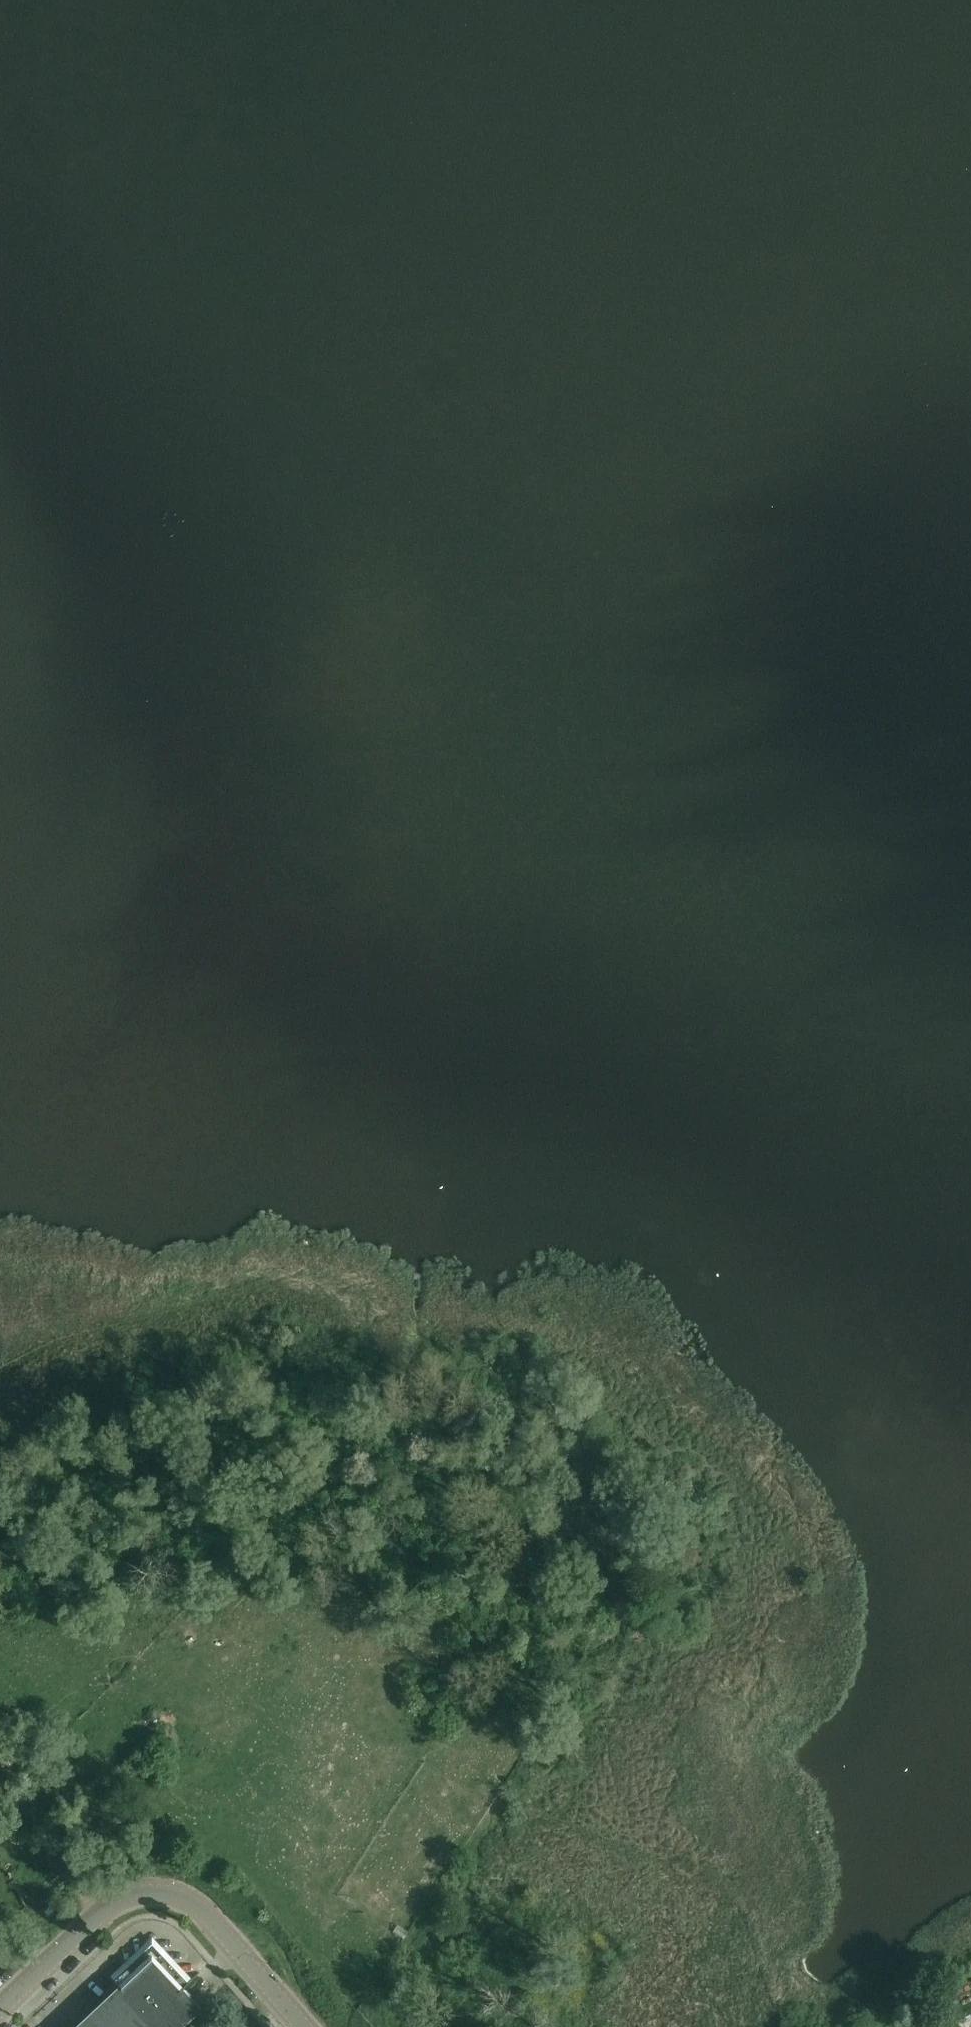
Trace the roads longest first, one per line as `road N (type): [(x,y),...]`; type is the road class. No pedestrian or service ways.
road 1 (unclassified): [(309,2026),(184,1881),(157,1877),(130,1890),(0,2010)]

